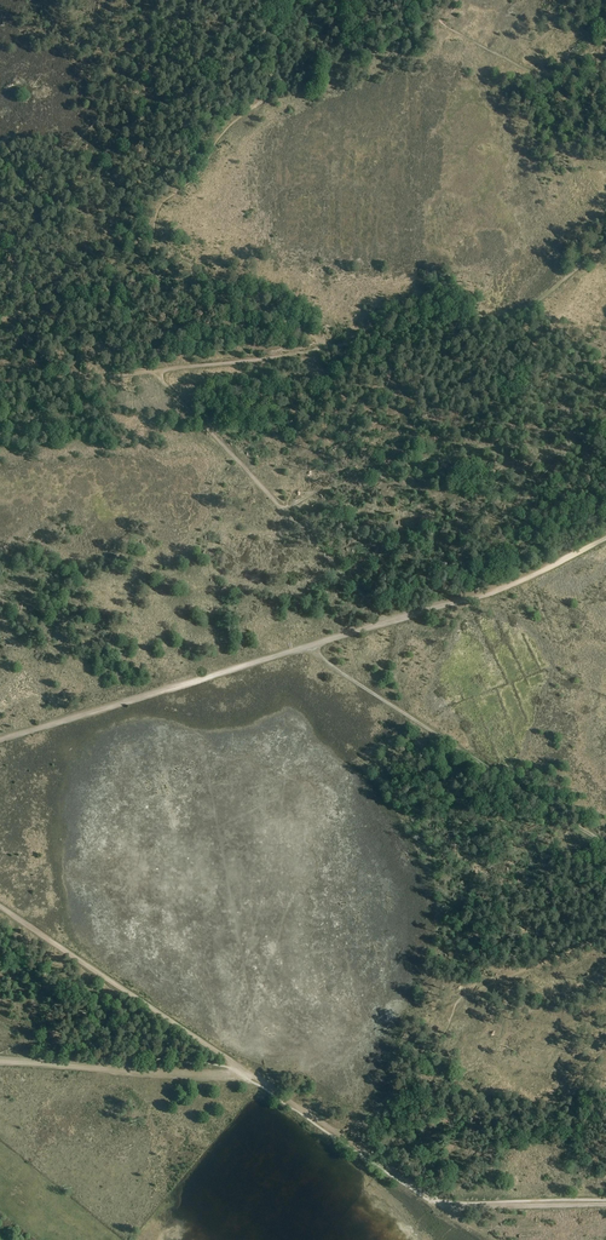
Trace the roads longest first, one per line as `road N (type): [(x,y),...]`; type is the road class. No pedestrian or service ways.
road 1 (track): [(153,372),(526,312),(601,250)]
road 2 (track): [(605,846),(311,646)]
road 3 (track): [(0,740),(311,646)]
road 4 (track): [(331,1129),(448,1208),(605,1203)]
road 5 (track): [(243,1070),(0,907)]
road 6 (track): [(0,1062),(200,1076),(243,1070)]
road 7 (track): [(383,623),(523,579),(605,537)]
road 8 (track): [(281,507),(153,372)]
road 9 (track): [(462,996),(605,935)]
road 10 (track): [(383,623),(281,507)]
road 11 (track): [(153,372),(0,387)]

